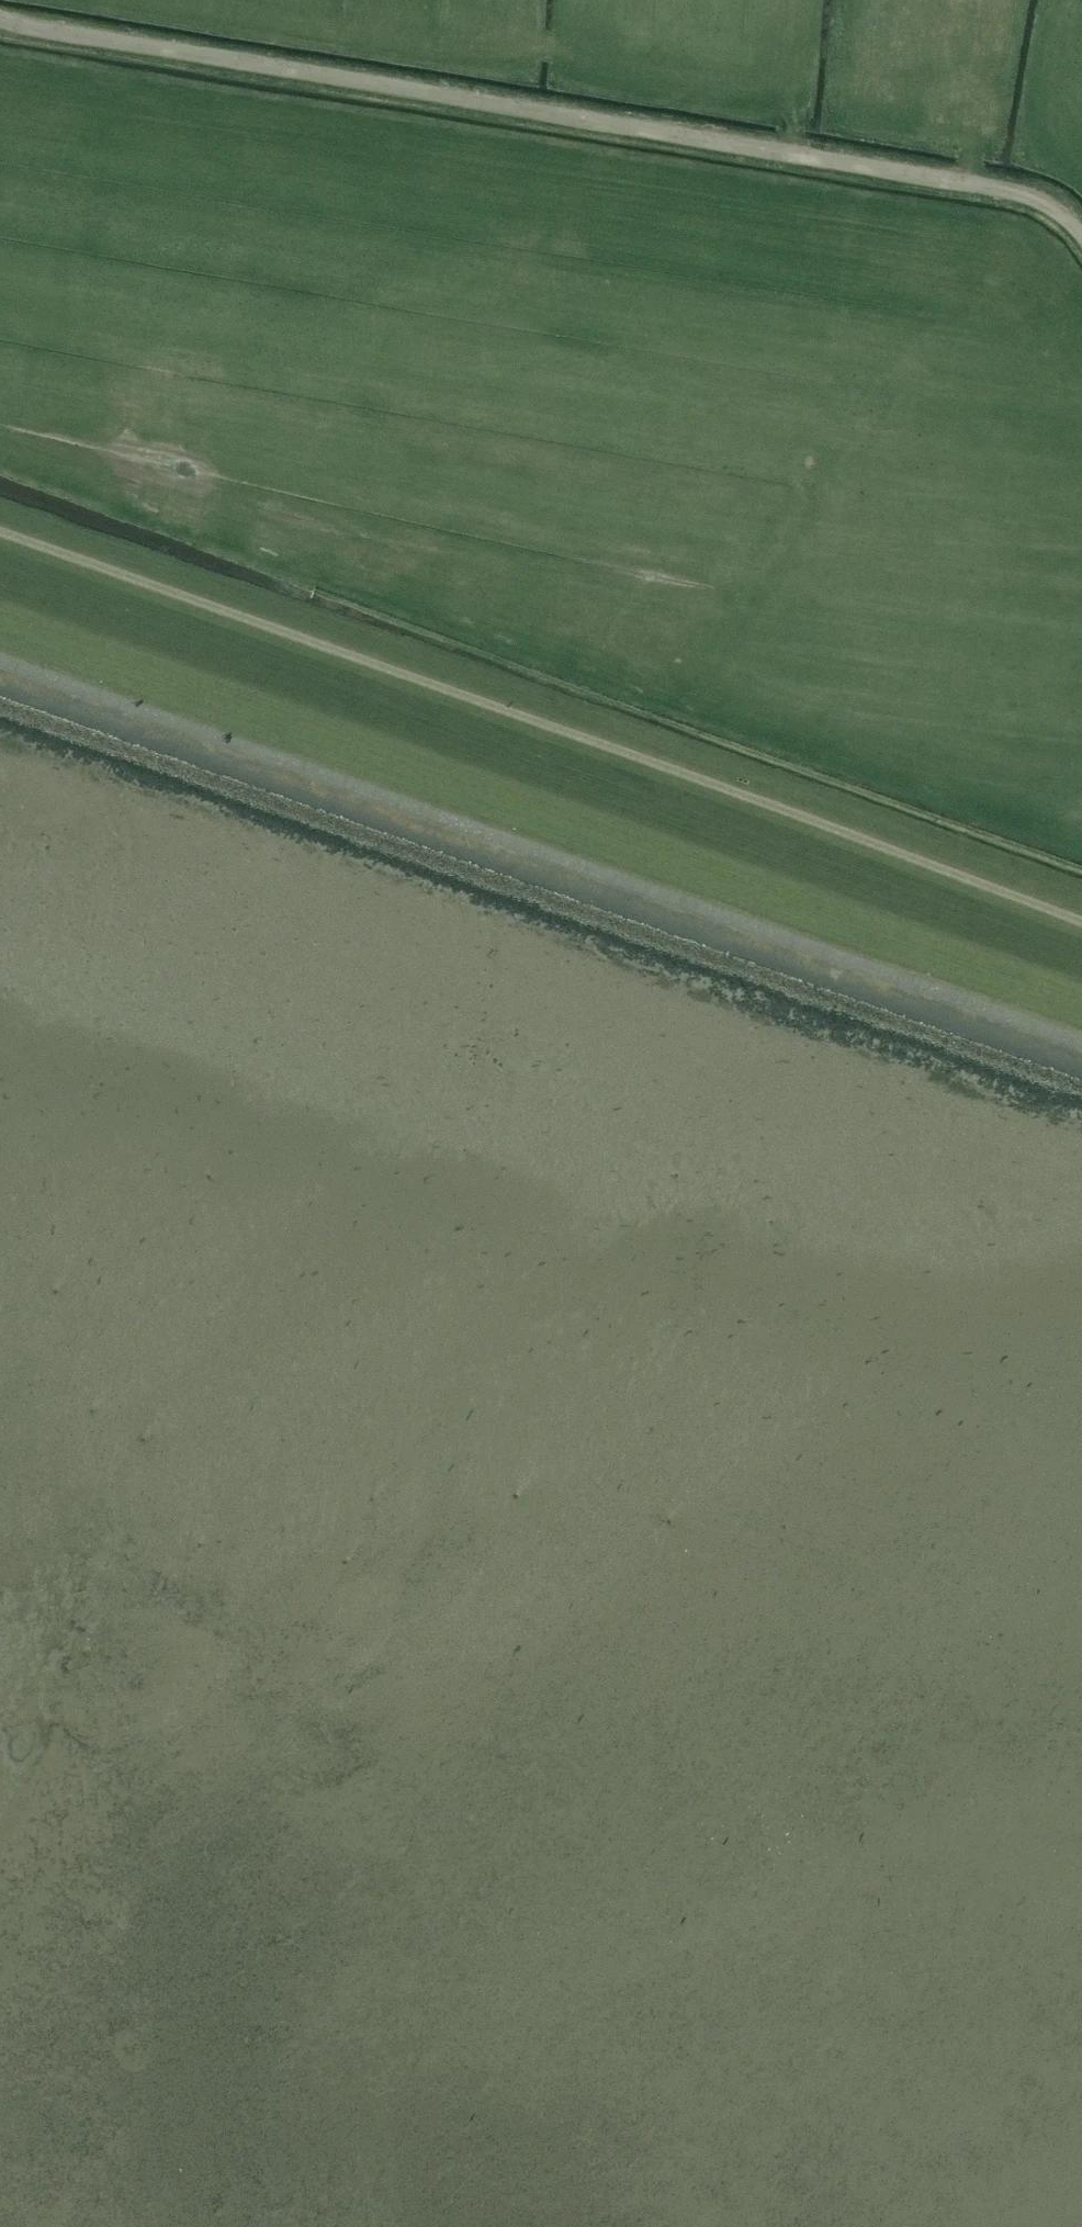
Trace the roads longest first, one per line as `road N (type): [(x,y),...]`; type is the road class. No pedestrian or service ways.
road 1 (track): [(1081,235),(1038,202),(967,182),(0,19)]

